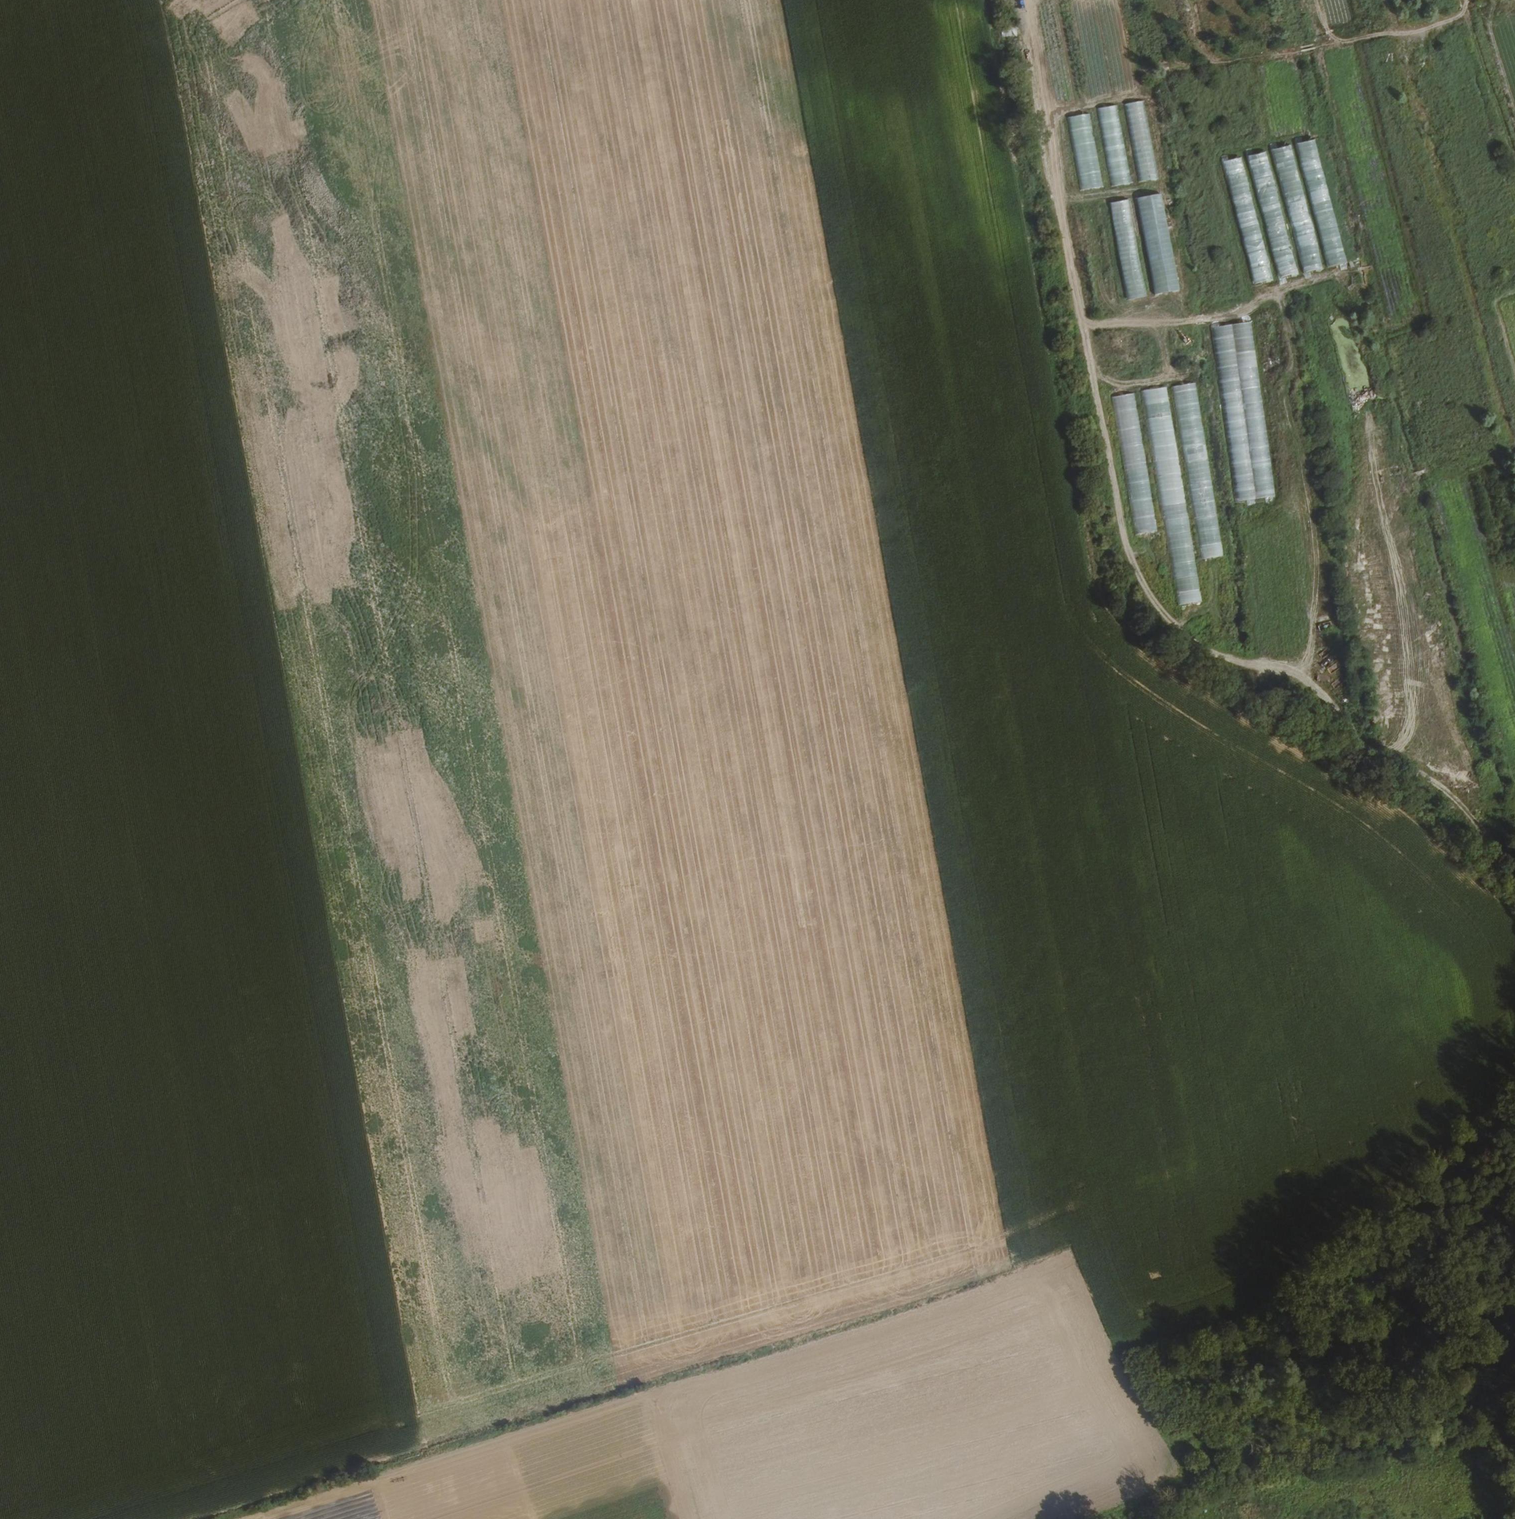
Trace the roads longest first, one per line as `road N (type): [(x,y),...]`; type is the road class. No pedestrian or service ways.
road 1 (track): [(1018,0),(1129,548),(1154,598),(1207,652),(1286,667),(1324,689),(1378,751),(1401,744)]
road 2 (track): [(1081,323),(1204,317),(1344,276)]

